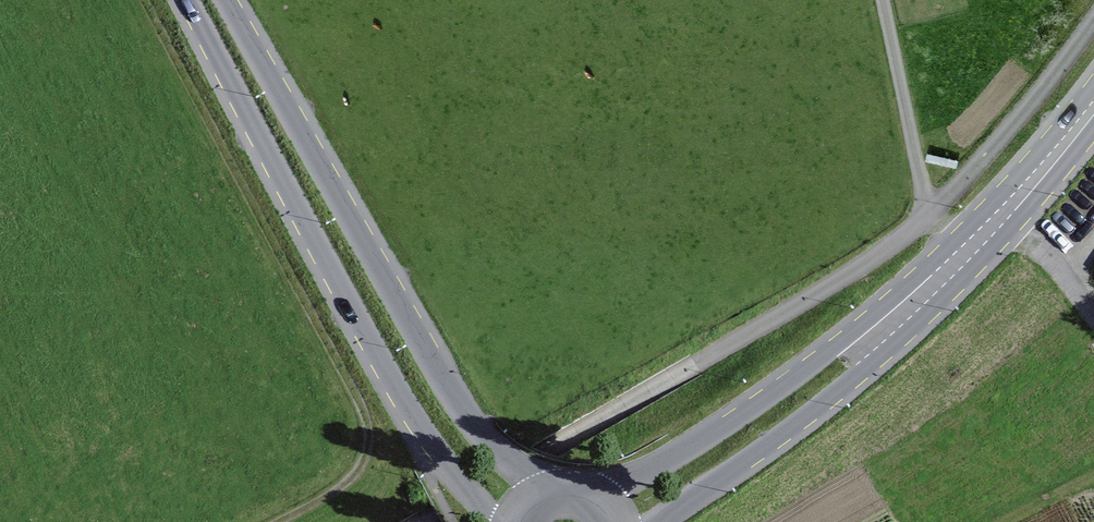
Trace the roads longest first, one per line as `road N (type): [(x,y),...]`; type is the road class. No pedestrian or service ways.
road 1 (track): [(142,0),(354,409),(359,458),(328,494),(271,521)]
road 2 (primary): [(185,0),(388,377),(492,521)]
road 3 (primary): [(556,485),(496,444),(423,357),(223,0)]
road 4 (unclassified): [(921,211),(419,521)]
road 5 (secondary): [(622,517),(849,356),(1005,208)]
road 6 (unclassified): [(1093,4),(1024,104),(921,211)]
road 7 (residential): [(878,0),(921,211)]
road 8 (unclassified): [(1005,208),(1093,329)]
road 9 (secondary): [(1005,208),(1093,96)]

